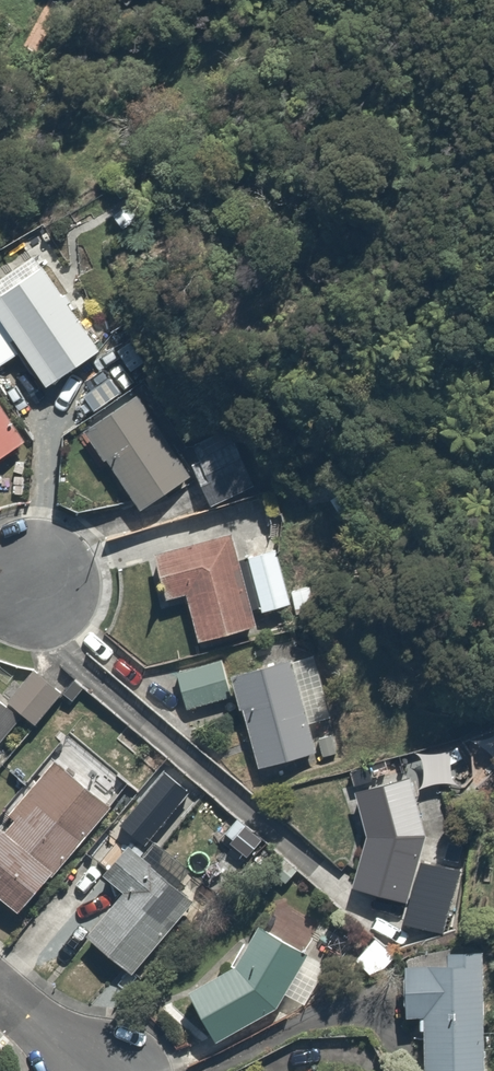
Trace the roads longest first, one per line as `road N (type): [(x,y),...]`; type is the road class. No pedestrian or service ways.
road 1 (residential): [(0,990),(96,1070)]

